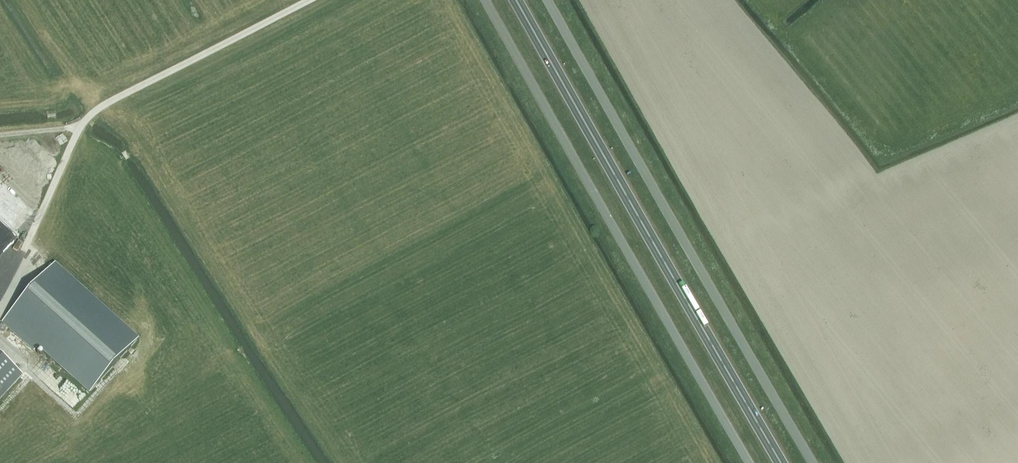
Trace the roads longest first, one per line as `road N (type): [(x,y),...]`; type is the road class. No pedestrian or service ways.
road 1 (trunk): [(781,462),(516,0)]
road 2 (unclassified): [(547,0),(812,462)]
road 3 (unclassified): [(485,0),(750,462)]

